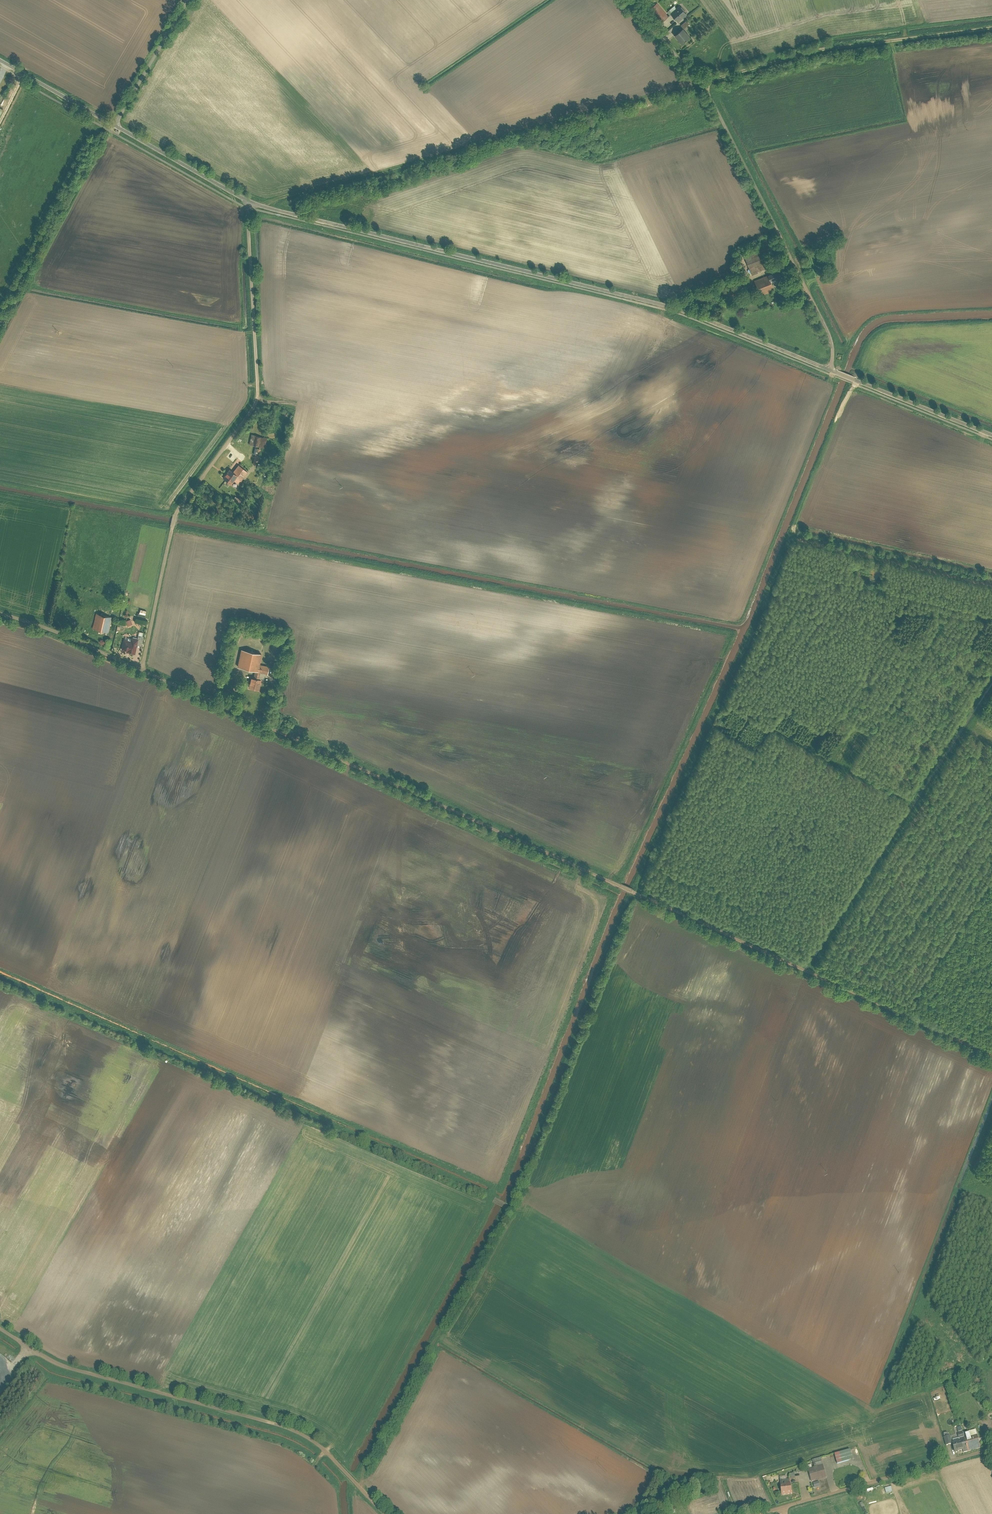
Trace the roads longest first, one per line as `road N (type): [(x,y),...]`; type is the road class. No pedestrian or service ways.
road 1 (unclassified): [(142,669),(991,1055)]
road 2 (tertiary): [(260,206),(650,302),(831,369)]
road 3 (track): [(636,892),(856,380)]
road 4 (unclassified): [(248,201),(257,398),(176,512),(142,669)]
road 5 (unclassified): [(260,206),(701,81)]
road 6 (unclassified): [(384,1513),(301,1433),(52,1362),(0,1328)]
road 7 (unclassified): [(701,81),(827,327),(831,369)]
road 8 (unclassified): [(701,81),(824,45),(991,24)]
road 9 (residential): [(764,1513),(991,1450)]
road 10 (tertiary): [(831,369),(991,435)]
road 11 (tertiary): [(116,125),(248,201)]
road 12 (unclassified): [(142,669),(0,614)]
road 13 (unclassified): [(116,125),(188,0)]
road 14 (tertiary): [(0,59),(116,125)]

